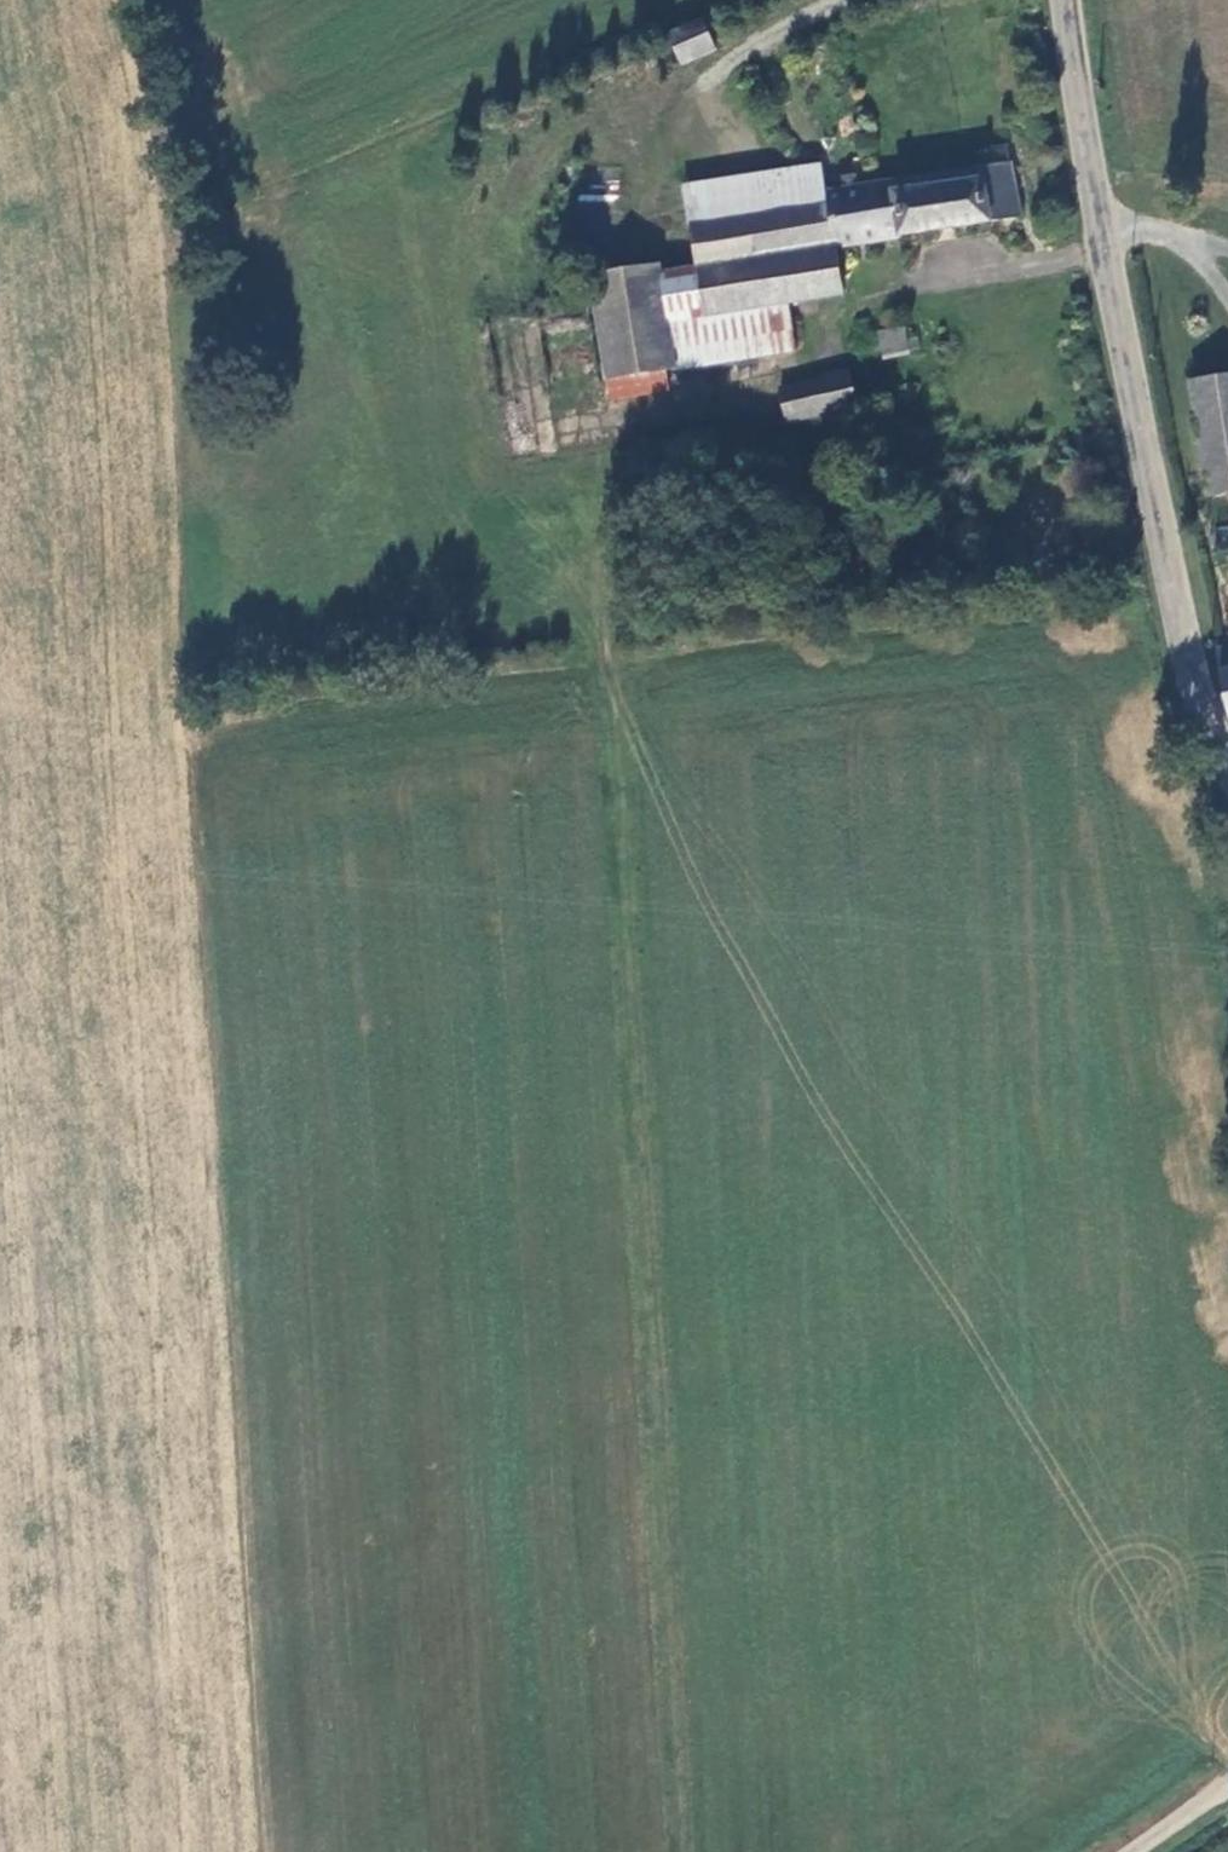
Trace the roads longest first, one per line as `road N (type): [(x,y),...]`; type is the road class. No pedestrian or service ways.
road 1 (tertiary): [(1227,759),(1200,713),(1140,471),(1064,0)]

